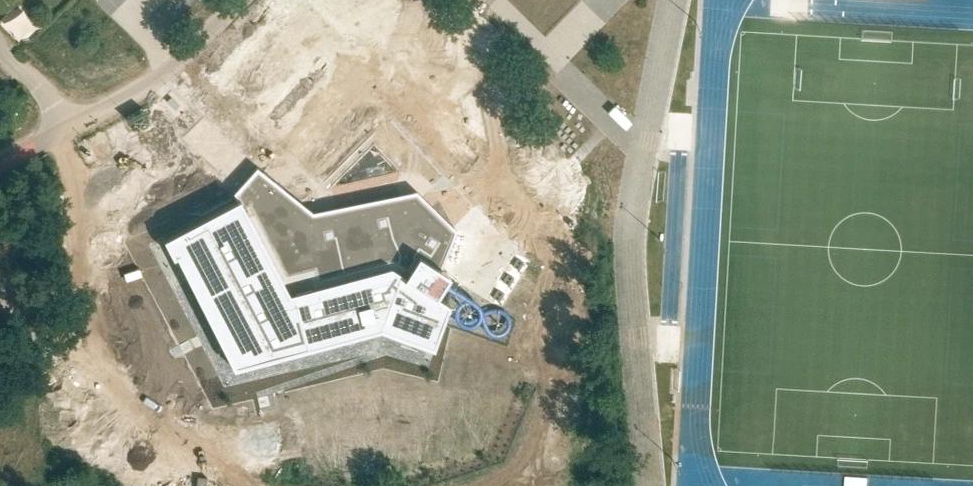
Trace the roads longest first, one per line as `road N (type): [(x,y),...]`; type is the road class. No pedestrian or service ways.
road 1 (residential): [(66,110),(86,115),(119,103),(239,0)]

